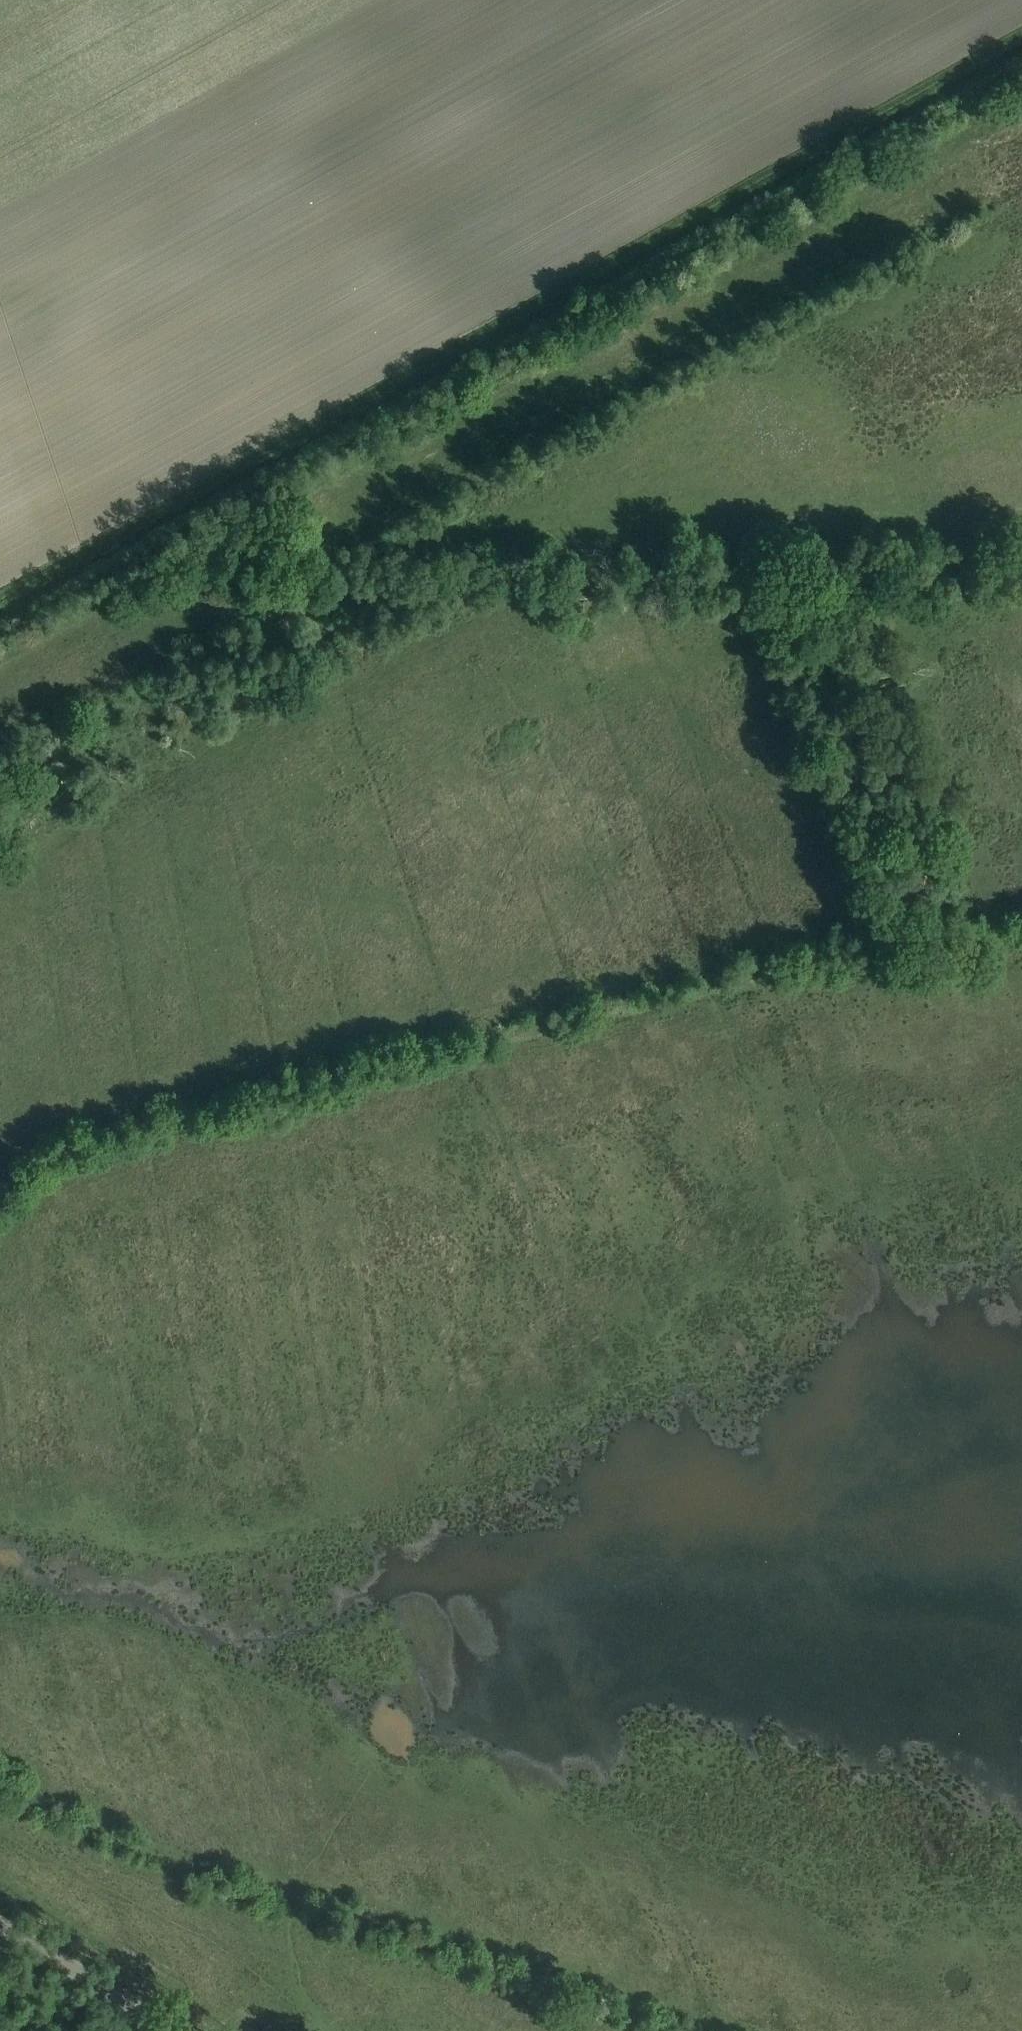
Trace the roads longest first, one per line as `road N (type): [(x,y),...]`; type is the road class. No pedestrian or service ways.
road 1 (tertiary): [(169,2030),(0,1927)]

